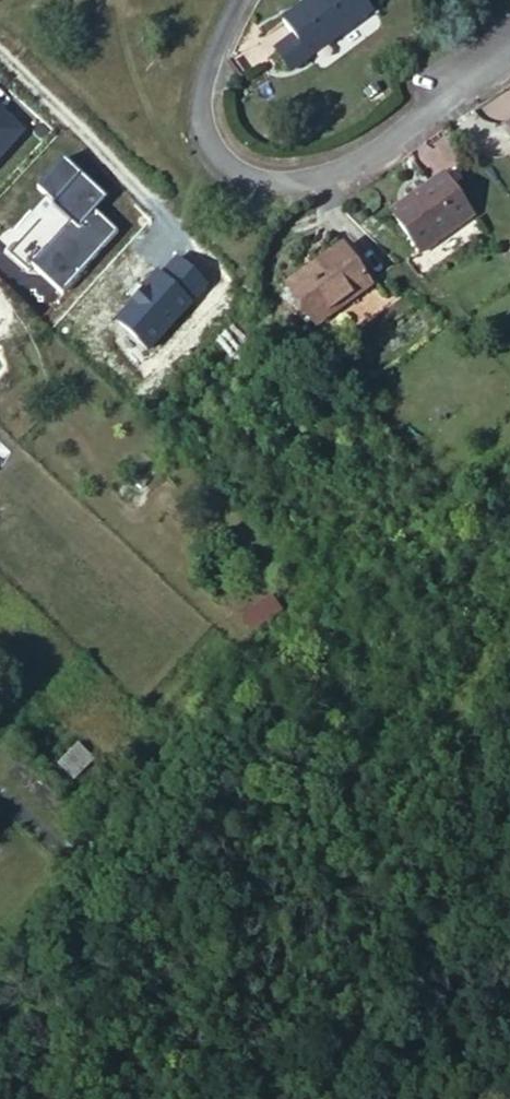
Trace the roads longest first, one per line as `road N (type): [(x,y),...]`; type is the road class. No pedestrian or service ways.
road 1 (residential): [(509,38),(383,144),(321,177),(270,184),(218,158),(196,118),(206,65),(244,0)]

